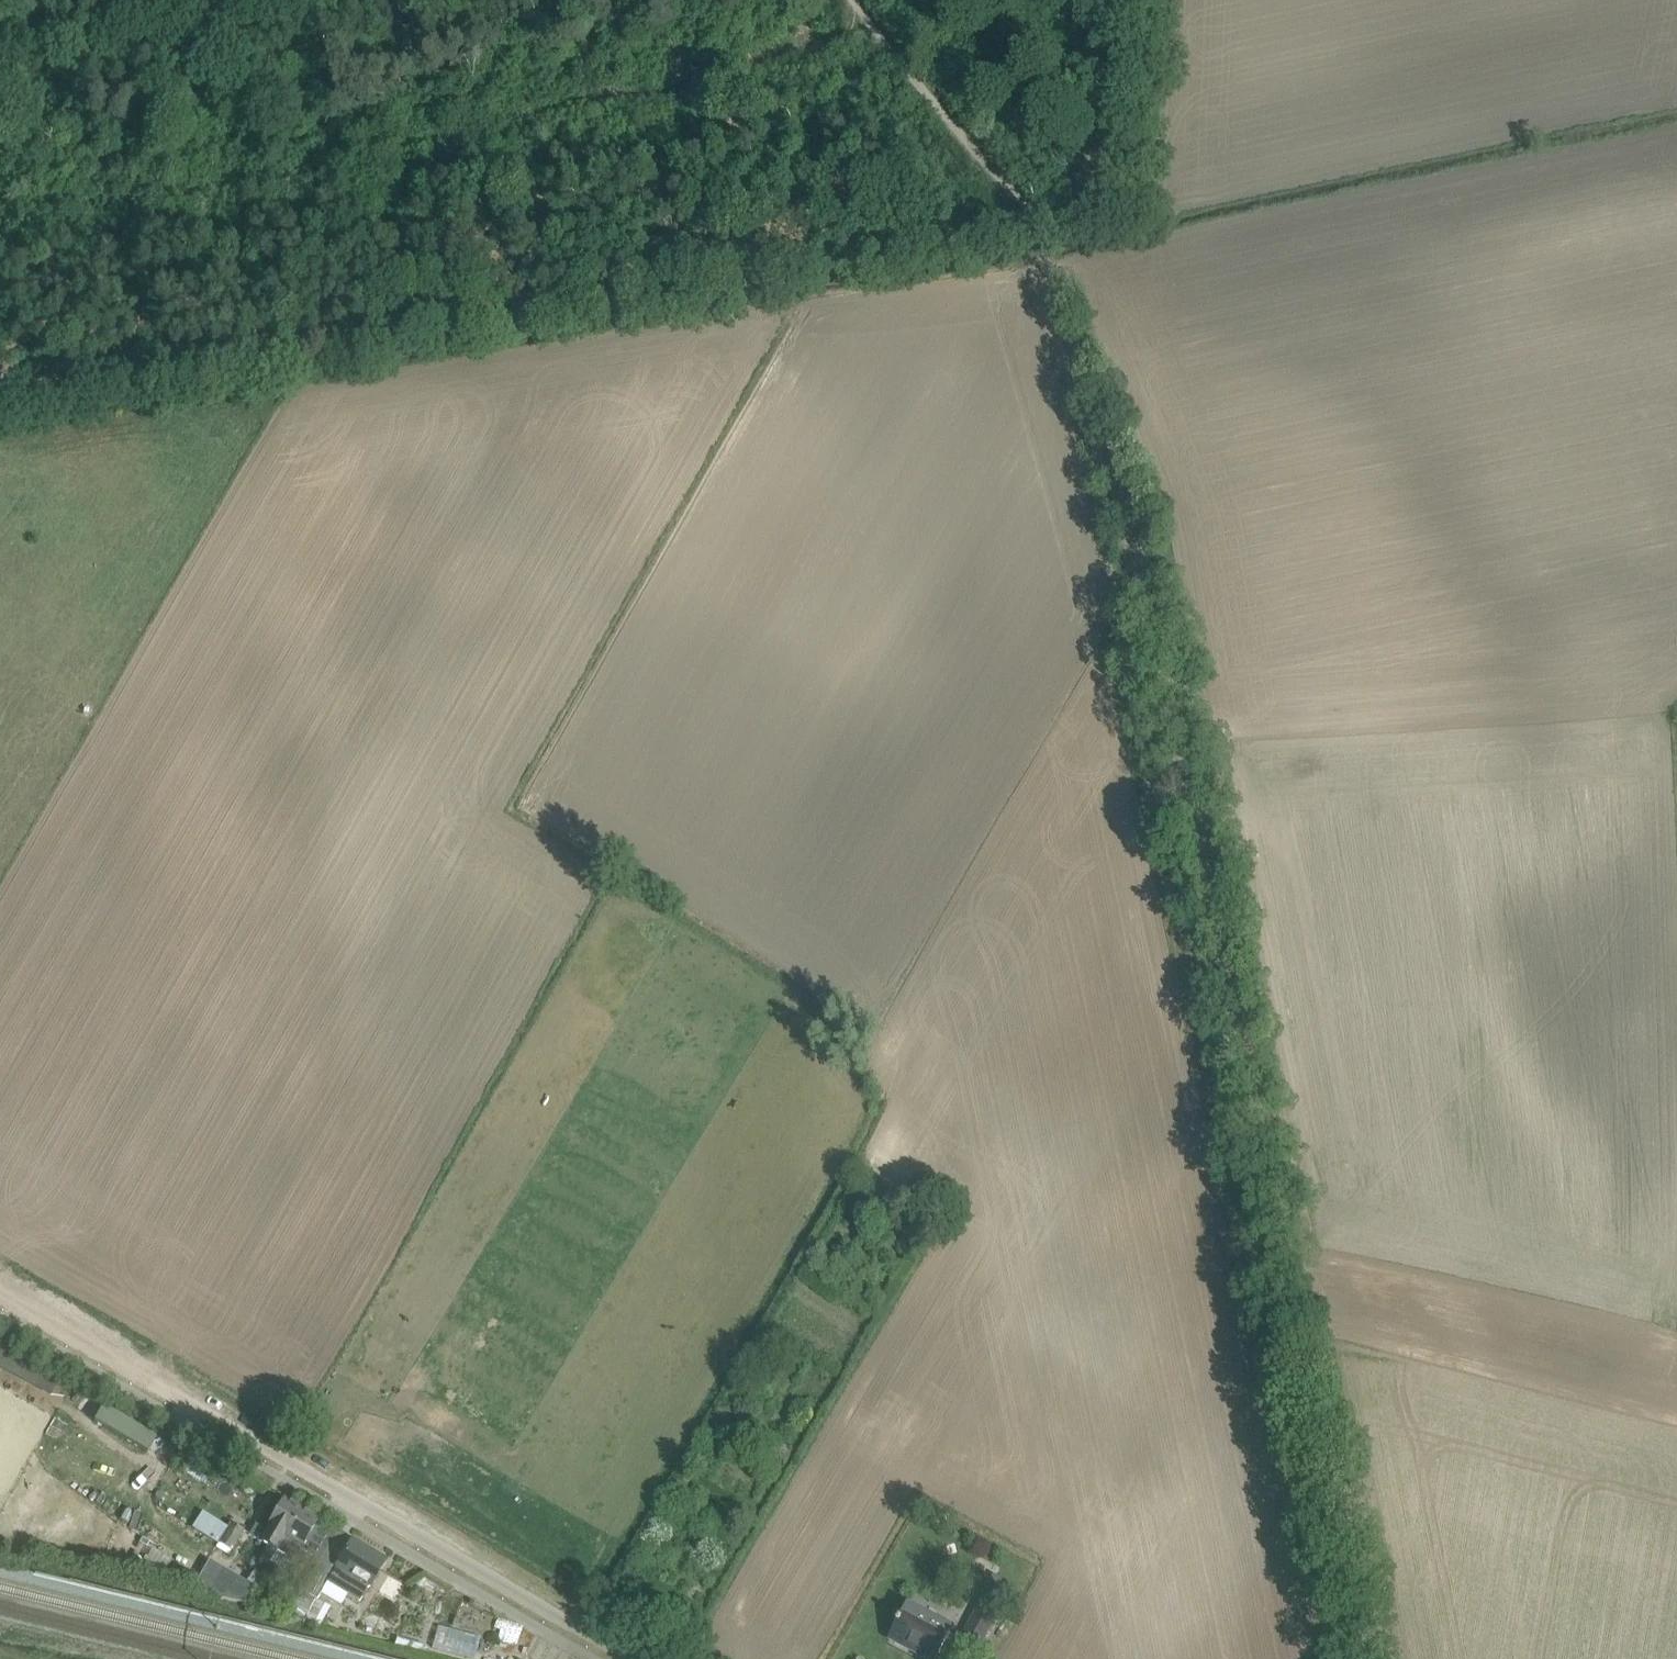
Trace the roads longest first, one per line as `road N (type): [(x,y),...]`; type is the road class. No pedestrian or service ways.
road 1 (unclassified): [(632,1658),(151,1379)]
road 2 (track): [(151,1379),(0,1291)]
road 3 (track): [(858,17),(695,68)]

